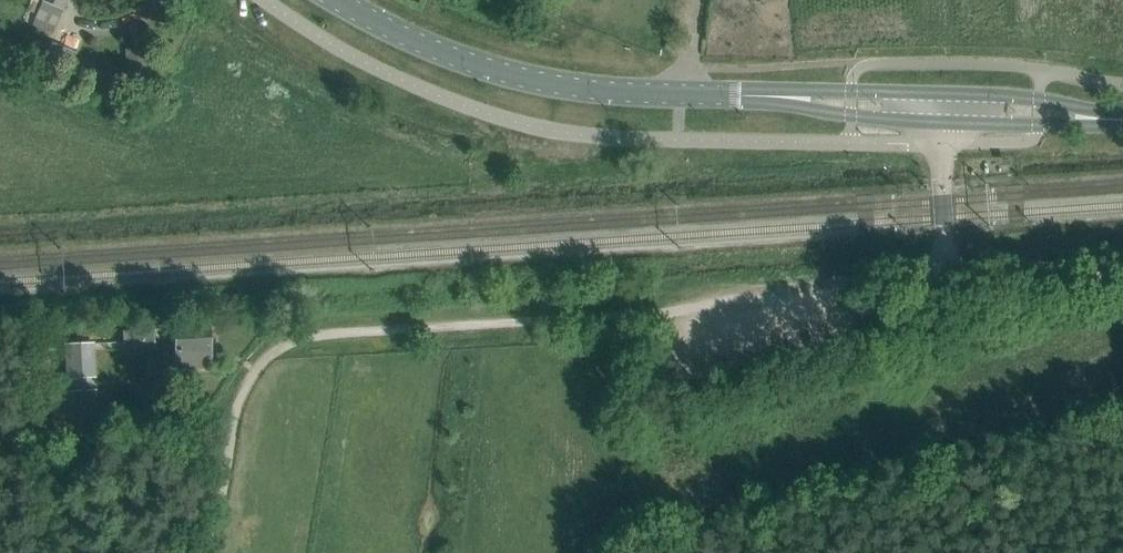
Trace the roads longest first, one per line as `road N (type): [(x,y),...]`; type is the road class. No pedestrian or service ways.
road 1 (unclassified): [(941,122),(946,289),(622,316)]
road 2 (secondary): [(338,0),(431,48),(530,79),(699,94)]
road 3 (secondary): [(699,94),(941,122)]
road 4 (secondary): [(942,93),(699,94)]
road 5 (secondary): [(1122,113),(942,93)]
road 6 (secondary): [(941,122),(1122,125)]

